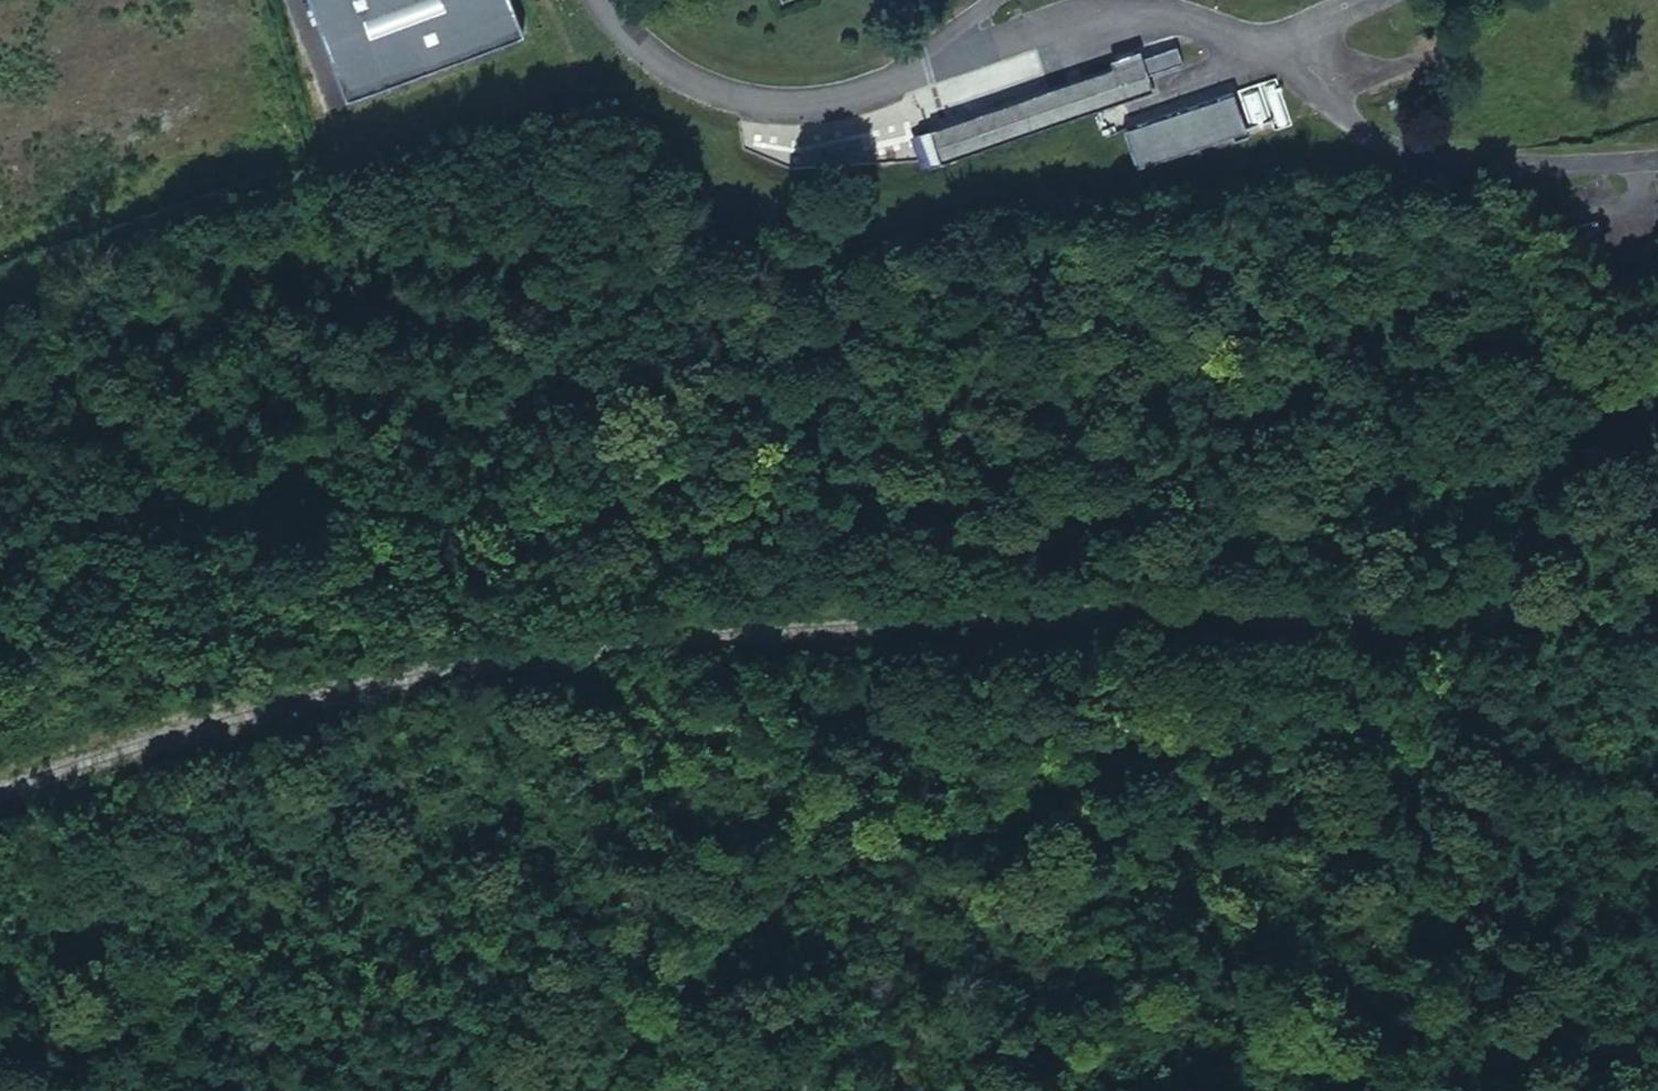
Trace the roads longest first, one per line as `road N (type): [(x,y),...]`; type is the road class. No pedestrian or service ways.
road 1 (track): [(1373,1090),(1312,978),(1201,870),(1109,844),(964,833),(803,888),(609,1090)]

